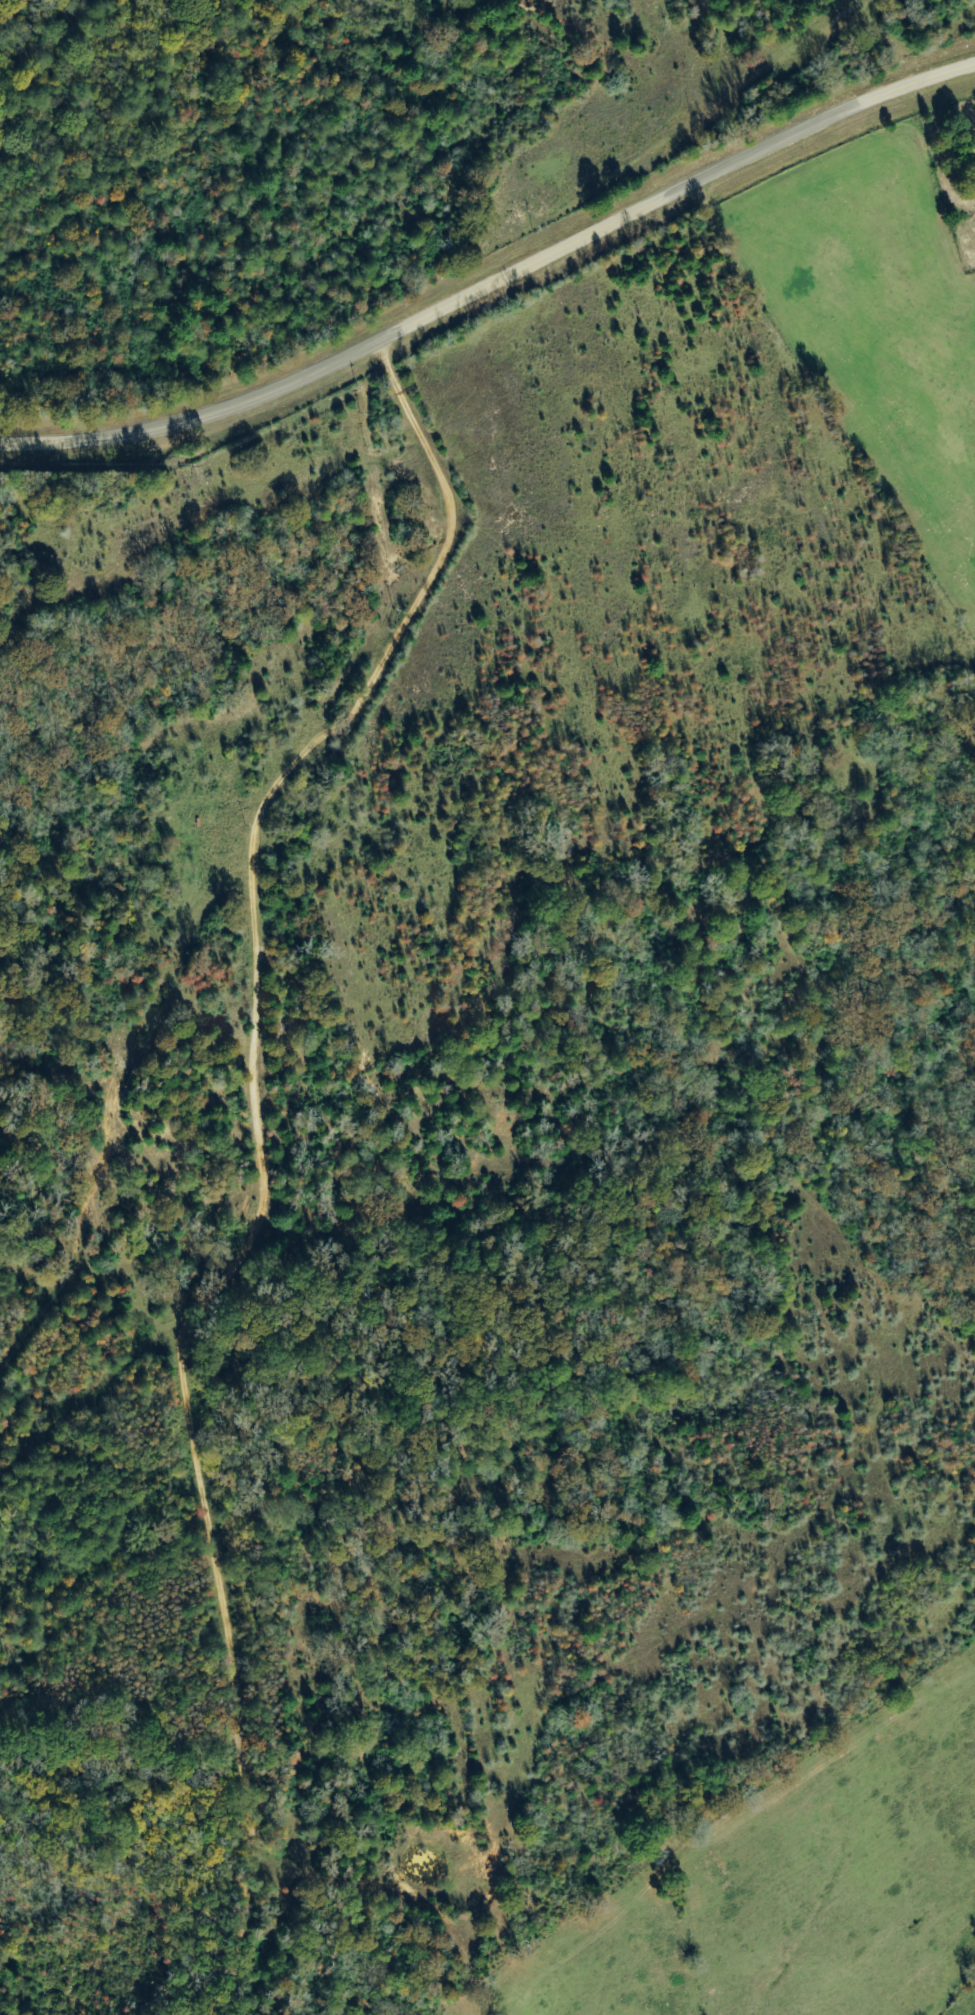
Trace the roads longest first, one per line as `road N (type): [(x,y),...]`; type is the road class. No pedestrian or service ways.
road 1 (tertiary): [(0,444),(160,428),(282,388),(796,133),(974,64)]
road 2 (residential): [(883,0),(834,24),(762,80),(684,191)]

